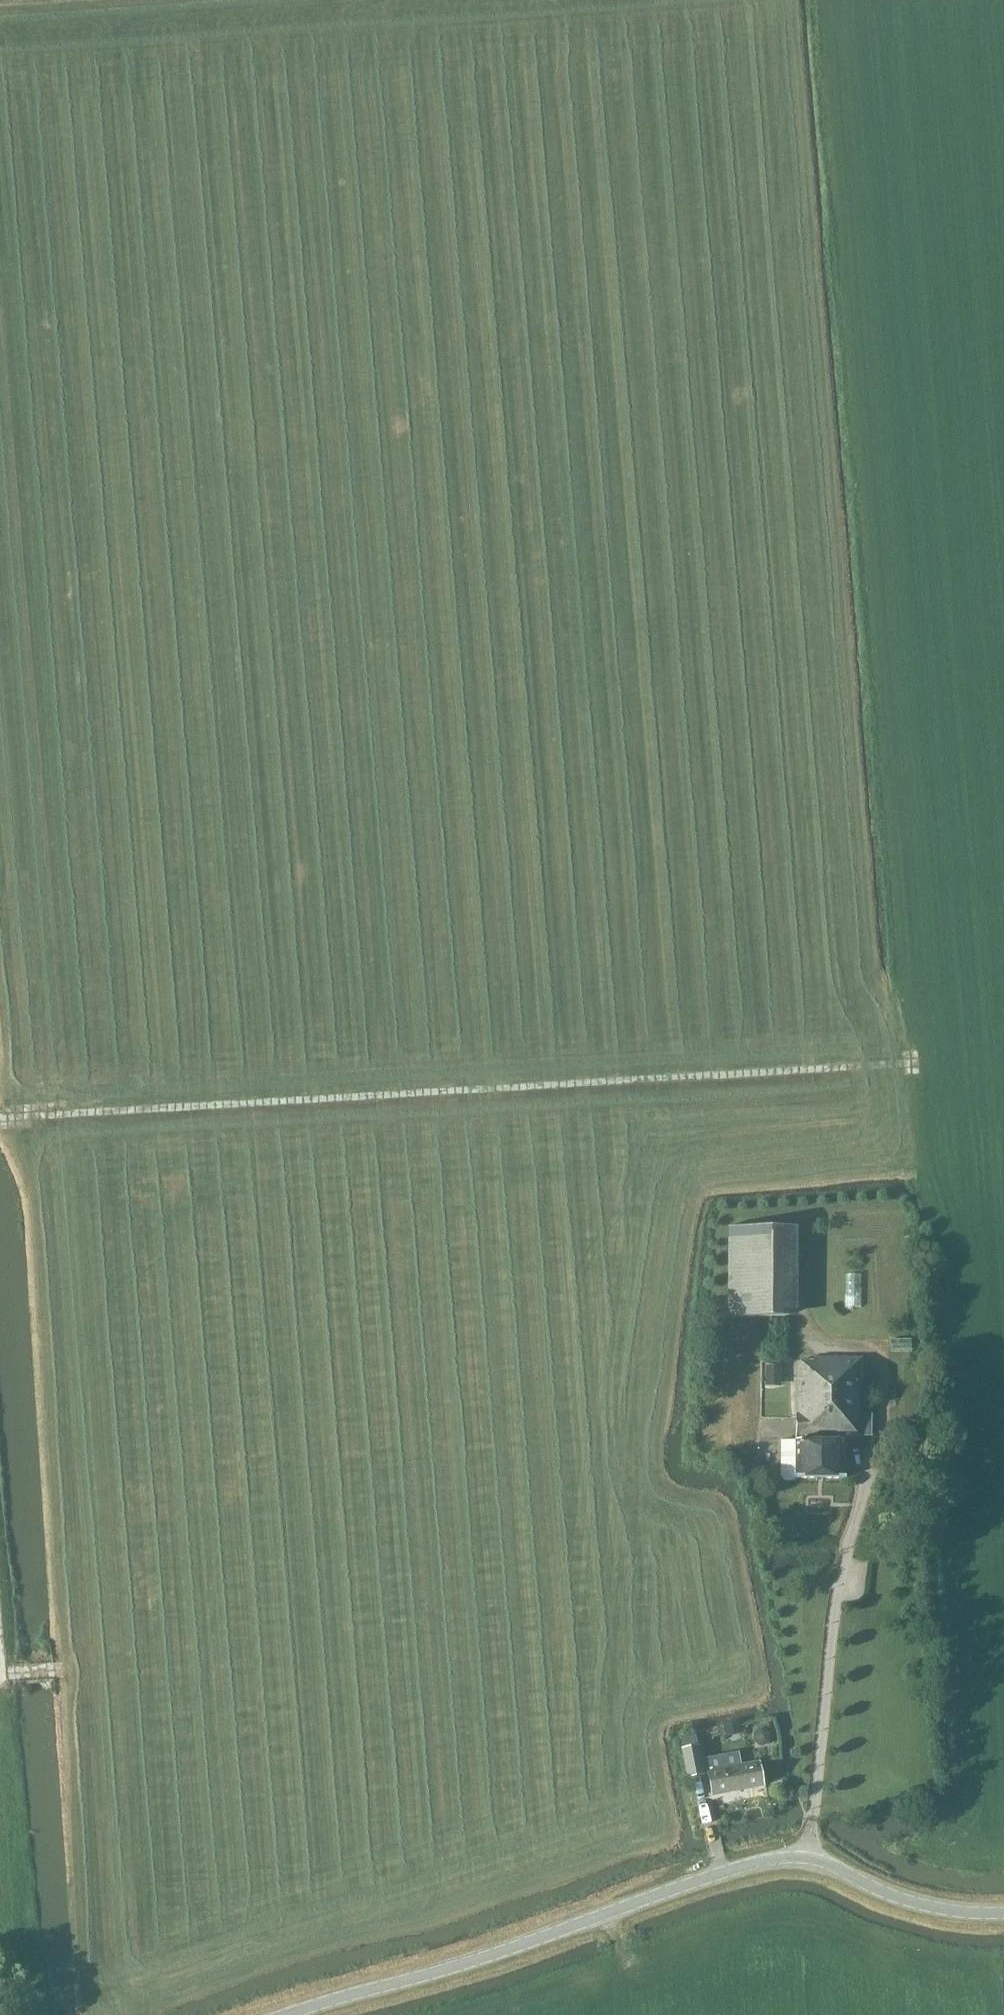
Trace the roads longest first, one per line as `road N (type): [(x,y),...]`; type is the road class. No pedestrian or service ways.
road 1 (unclassified): [(301,2014),(804,1859),(890,1896),(1003,1916)]

